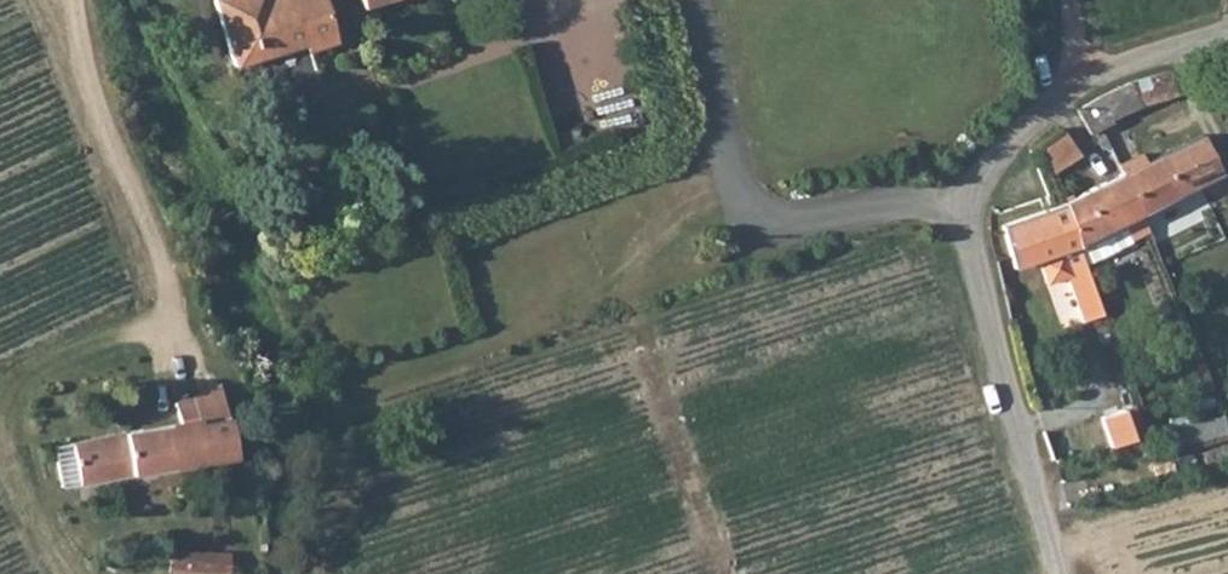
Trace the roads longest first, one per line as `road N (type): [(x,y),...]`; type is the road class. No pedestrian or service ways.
road 1 (unclassified): [(1227,29),(1087,85),(993,155),(963,212),(1051,573)]
road 2 (track): [(259,573),(220,359),(72,0)]

